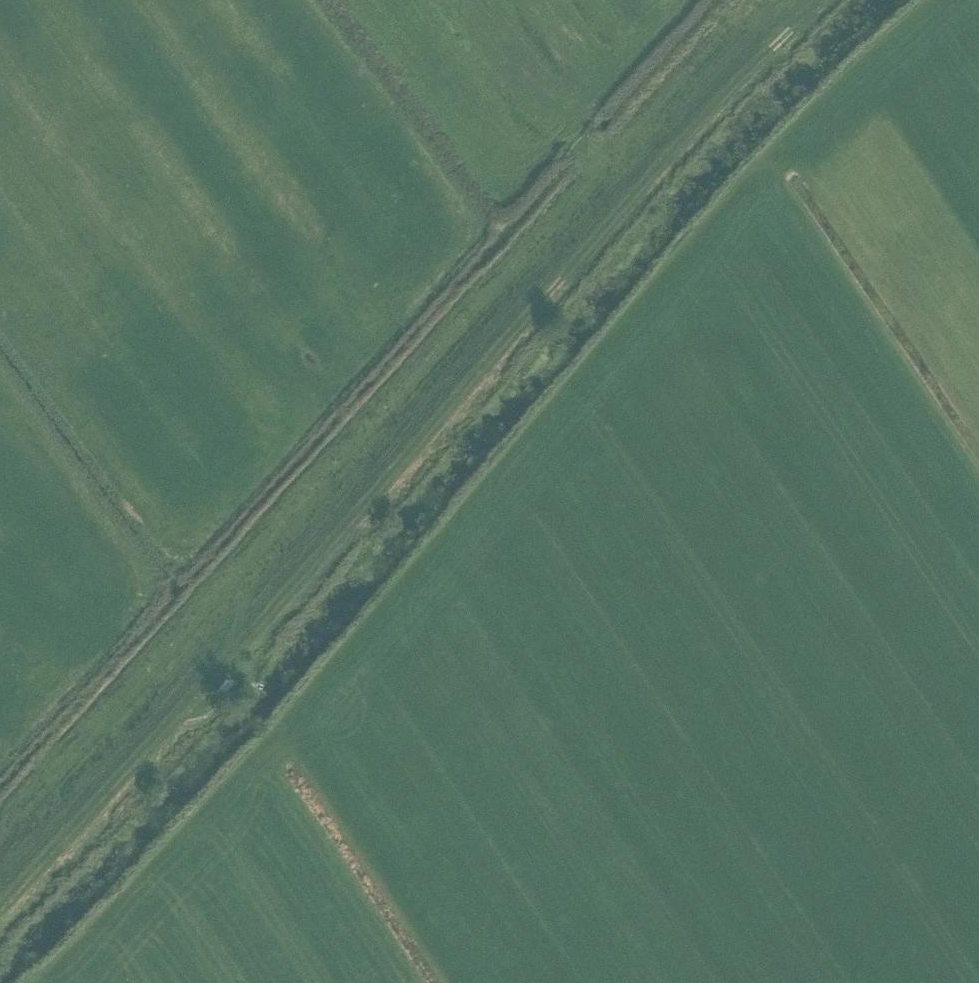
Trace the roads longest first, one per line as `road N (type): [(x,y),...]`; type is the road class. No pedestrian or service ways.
road 1 (track): [(818,0),(0,905)]

